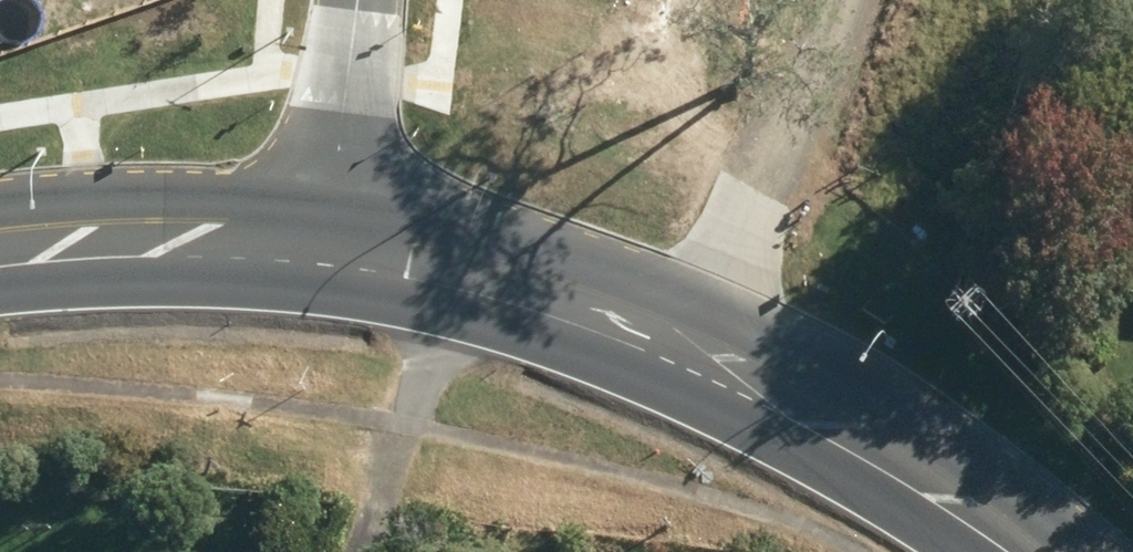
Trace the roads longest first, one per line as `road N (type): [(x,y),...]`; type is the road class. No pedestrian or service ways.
road 1 (tertiary): [(1023,551),(691,321),(430,236),(345,224)]
road 2 (tertiary): [(345,224),(222,208),(0,221)]
road 3 (track): [(691,321),(817,0)]
road 4 (residential): [(345,224),(368,0)]

